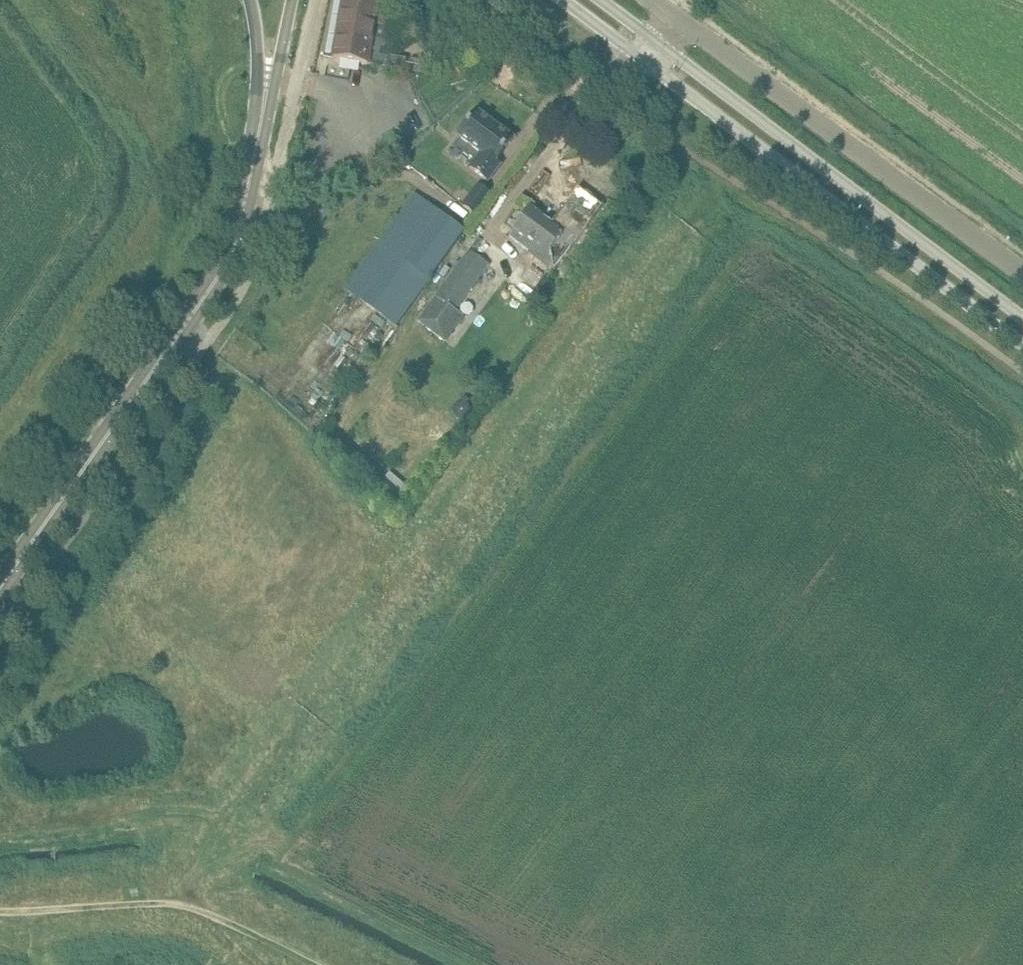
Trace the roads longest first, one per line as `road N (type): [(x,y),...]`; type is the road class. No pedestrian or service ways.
road 1 (tertiary): [(0,588),(210,292),(246,212),(255,159)]
road 2 (secondary): [(640,56),(1022,351)]
road 3 (secondary): [(1022,322),(657,39)]
road 4 (unclassified): [(1022,274),(677,17)]
road 5 (track): [(321,964),(204,905),(160,899),(0,912)]
road 6 (tertiary): [(255,159),(294,0)]
road 7 (tertiary): [(249,0),(257,53),(255,159)]

